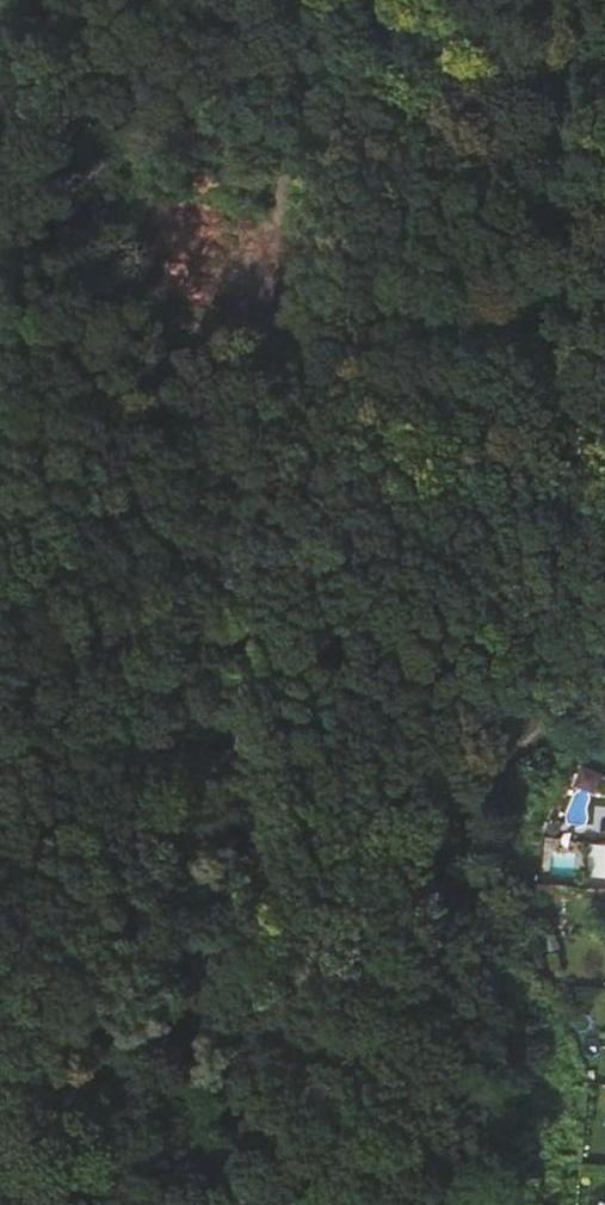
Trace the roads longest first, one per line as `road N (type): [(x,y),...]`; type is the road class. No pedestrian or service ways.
road 1 (track): [(294,0),(323,176)]

